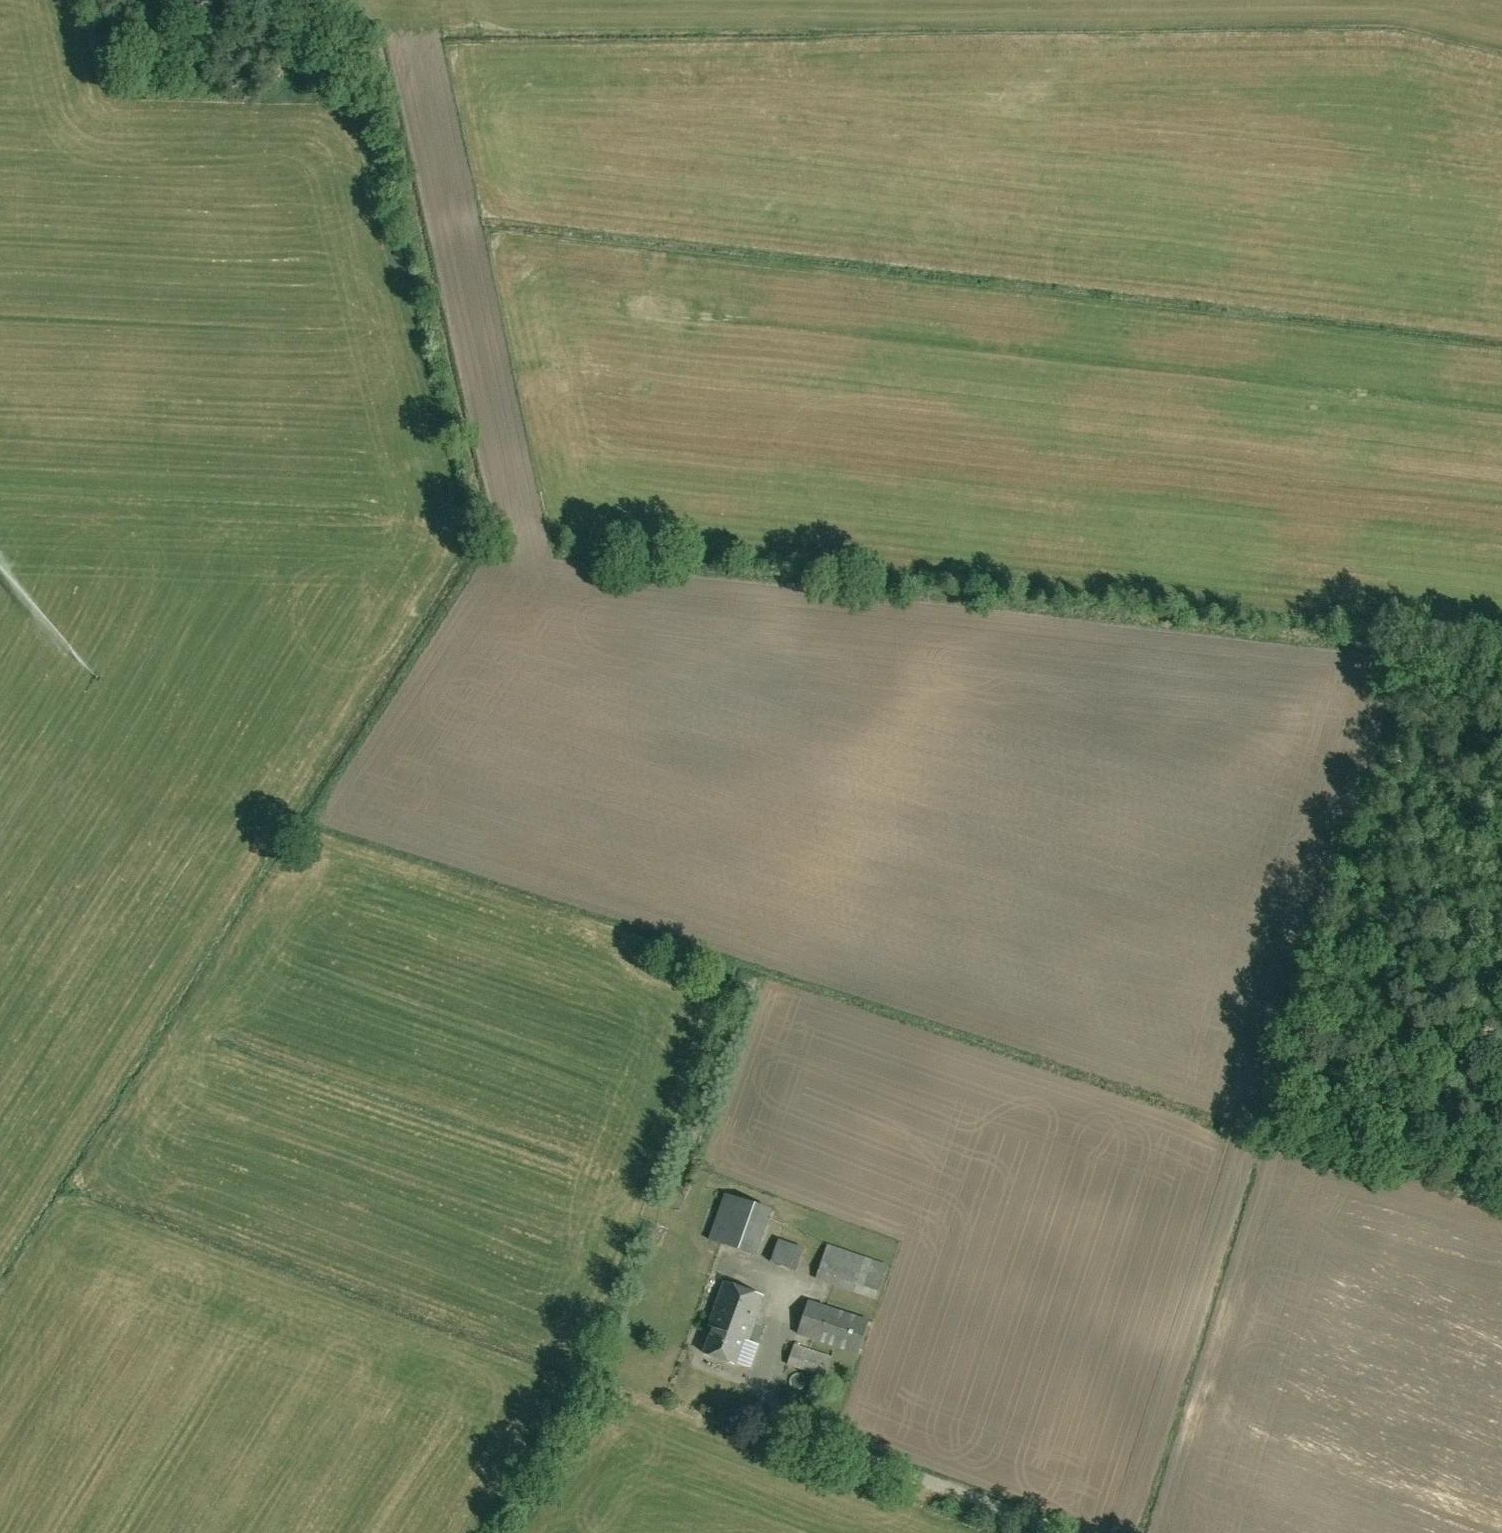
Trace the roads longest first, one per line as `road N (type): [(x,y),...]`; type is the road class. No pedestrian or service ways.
road 1 (unclassified): [(1077,1532),(824,1440)]

